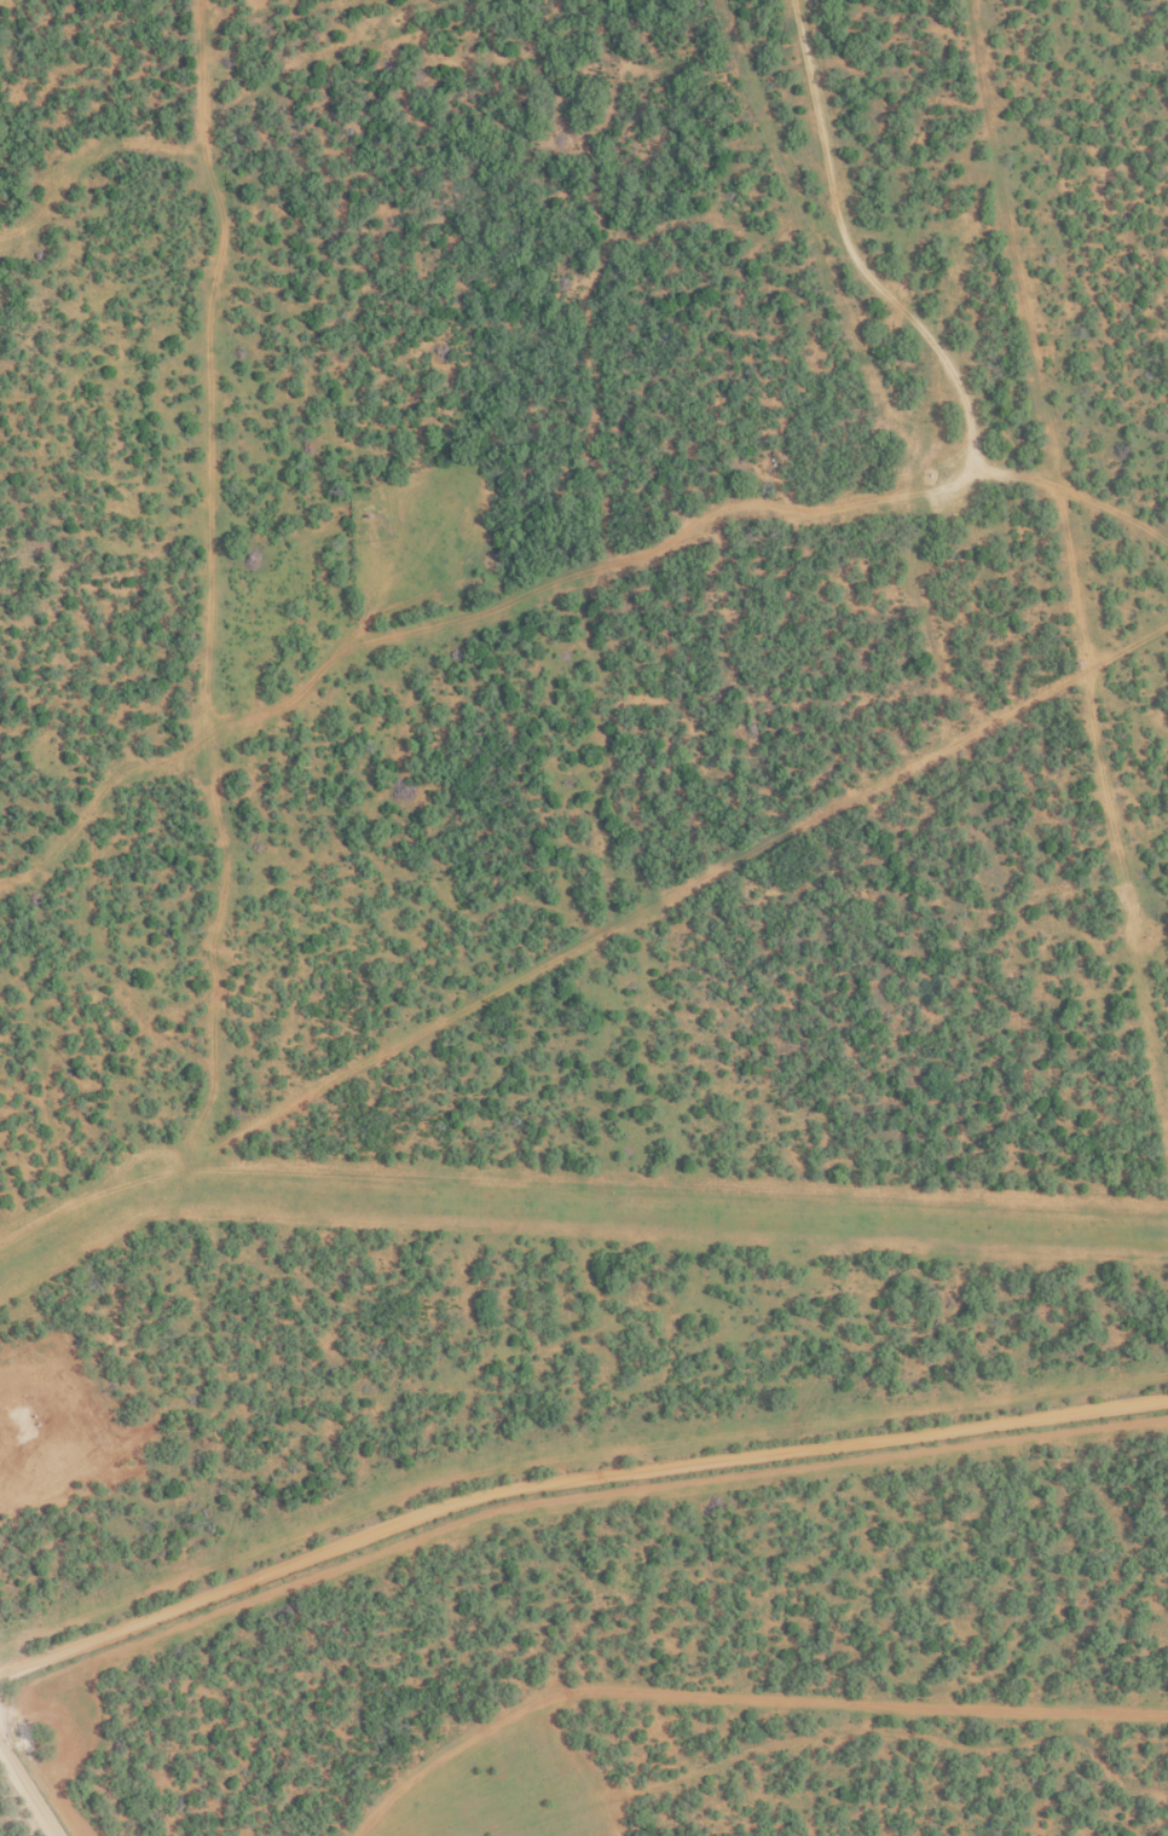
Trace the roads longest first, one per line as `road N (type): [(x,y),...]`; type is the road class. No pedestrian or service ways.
road 1 (residential): [(0,1675),(456,1501),(1167,1402)]
road 2 (track): [(935,492),(968,463),(972,429),(962,392),(935,346),(857,260),(835,213),(795,0)]

